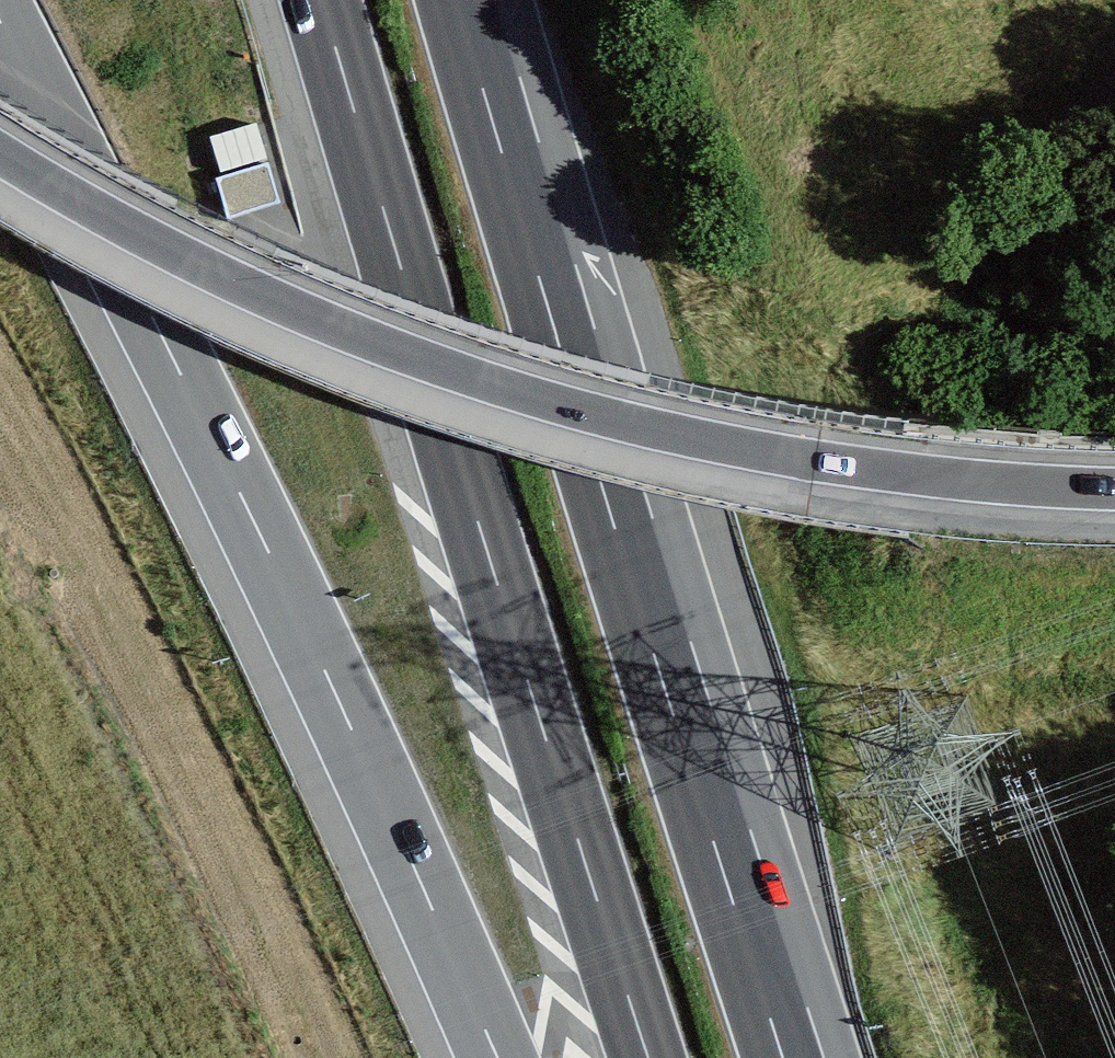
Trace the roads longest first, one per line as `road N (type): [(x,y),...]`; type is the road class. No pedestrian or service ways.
road 1 (motorway): [(0,152),(197,264),(493,384),(815,461),(1114,488)]
road 2 (motorway): [(0,23),(267,549),(497,1057)]
road 3 (motorway): [(322,0),(649,1057)]
road 4 (motorway): [(803,1057),(477,0)]

